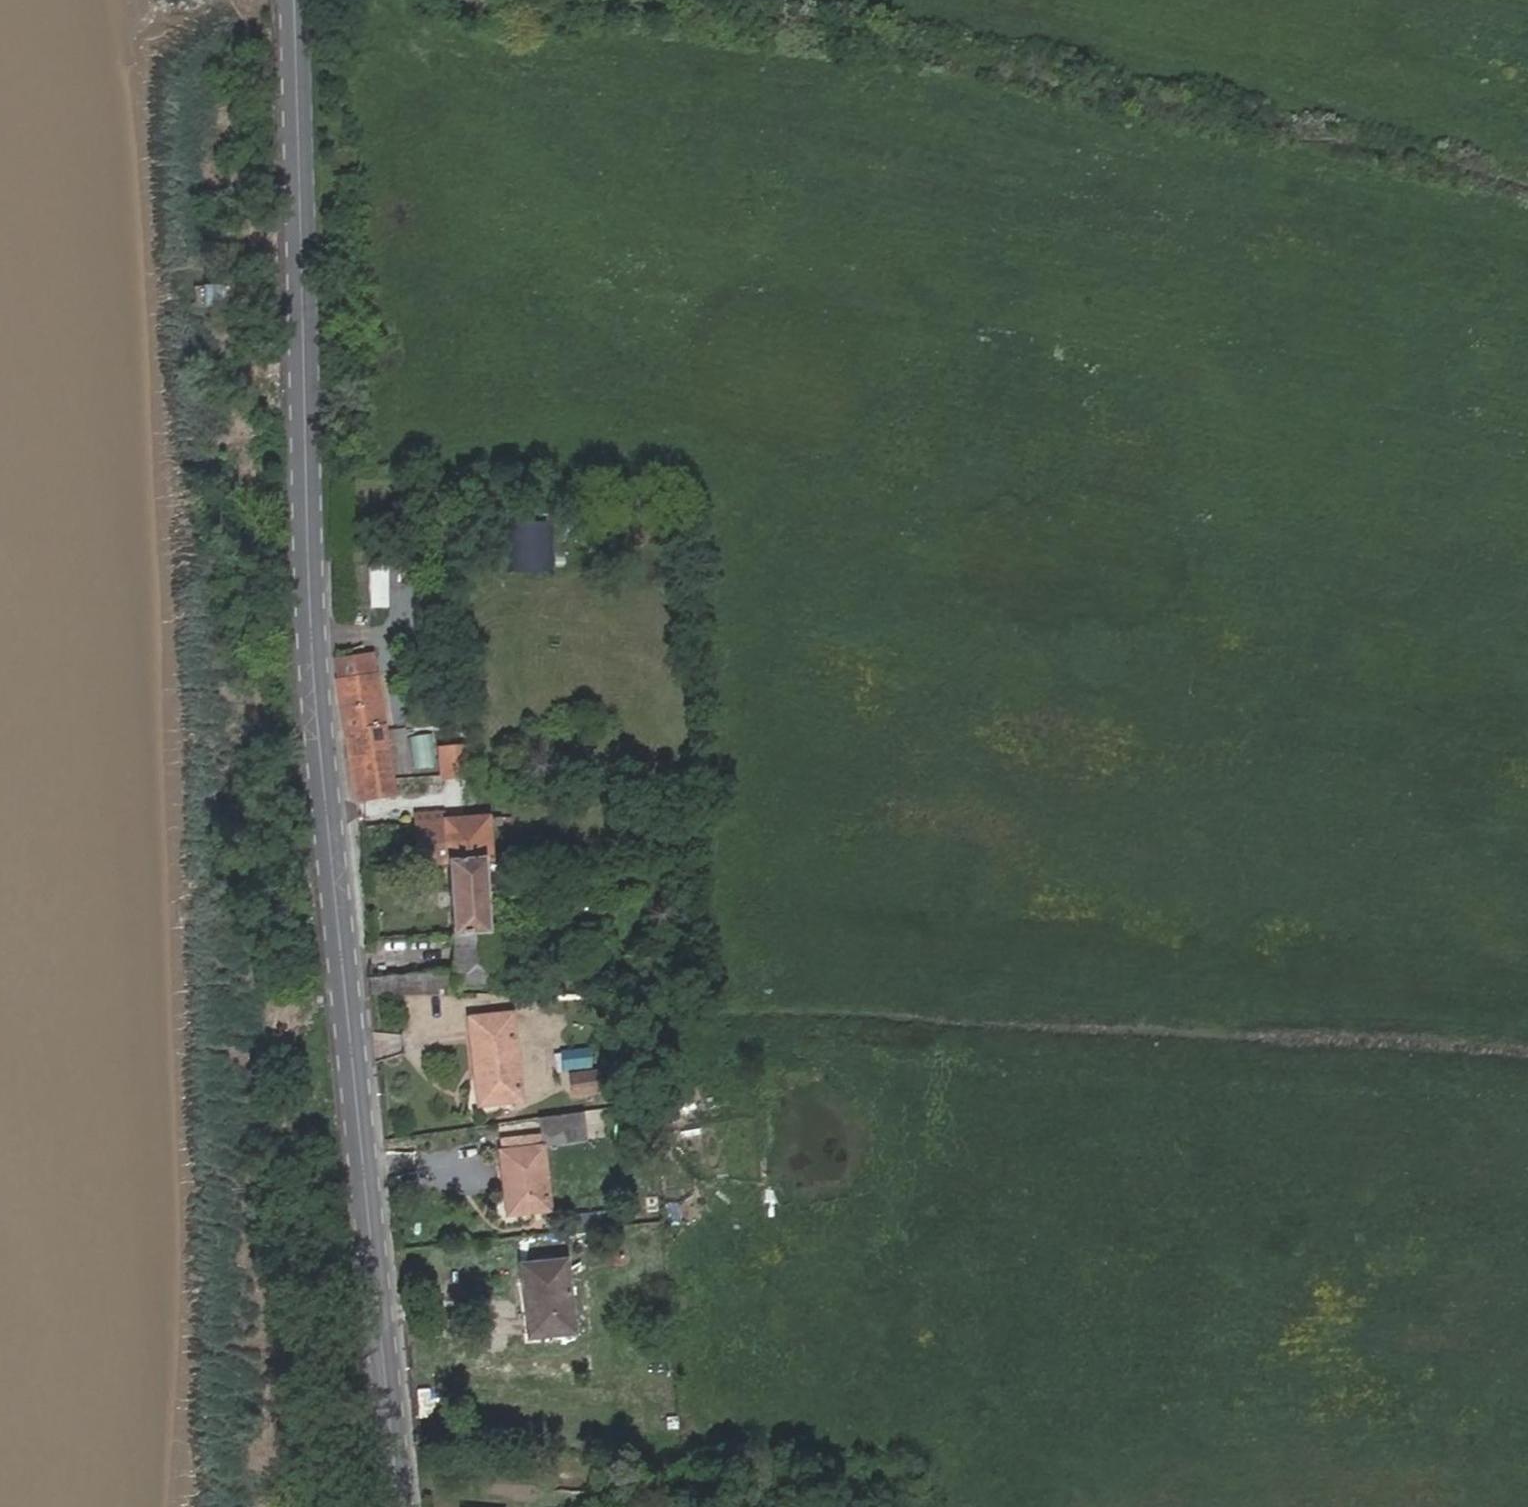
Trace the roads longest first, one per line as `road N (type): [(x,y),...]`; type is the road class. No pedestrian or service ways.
road 1 (tertiary): [(294,0),(310,621),(400,1506)]

